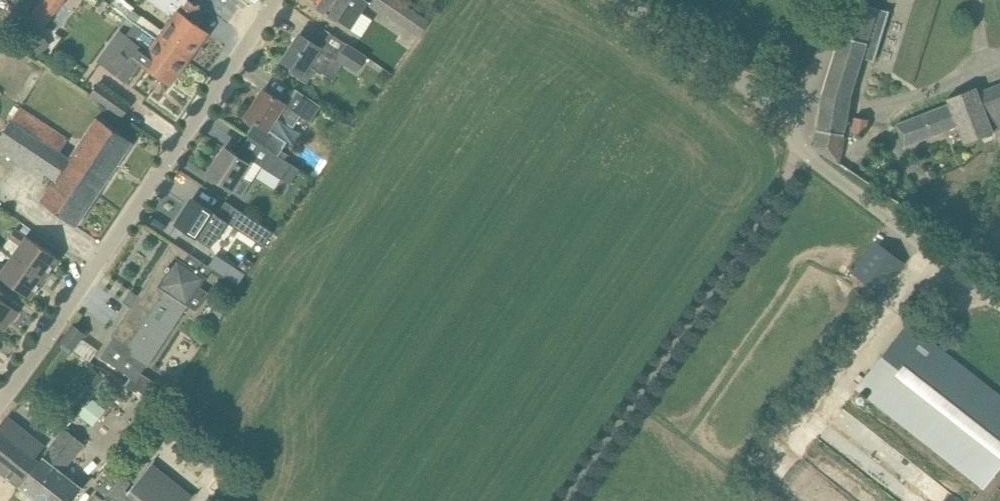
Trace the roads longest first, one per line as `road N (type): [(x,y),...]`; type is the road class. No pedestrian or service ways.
road 1 (unclassified): [(0,401),(273,0)]
road 2 (unclassified): [(999,303),(803,149),(777,112),(735,76),(625,0)]

